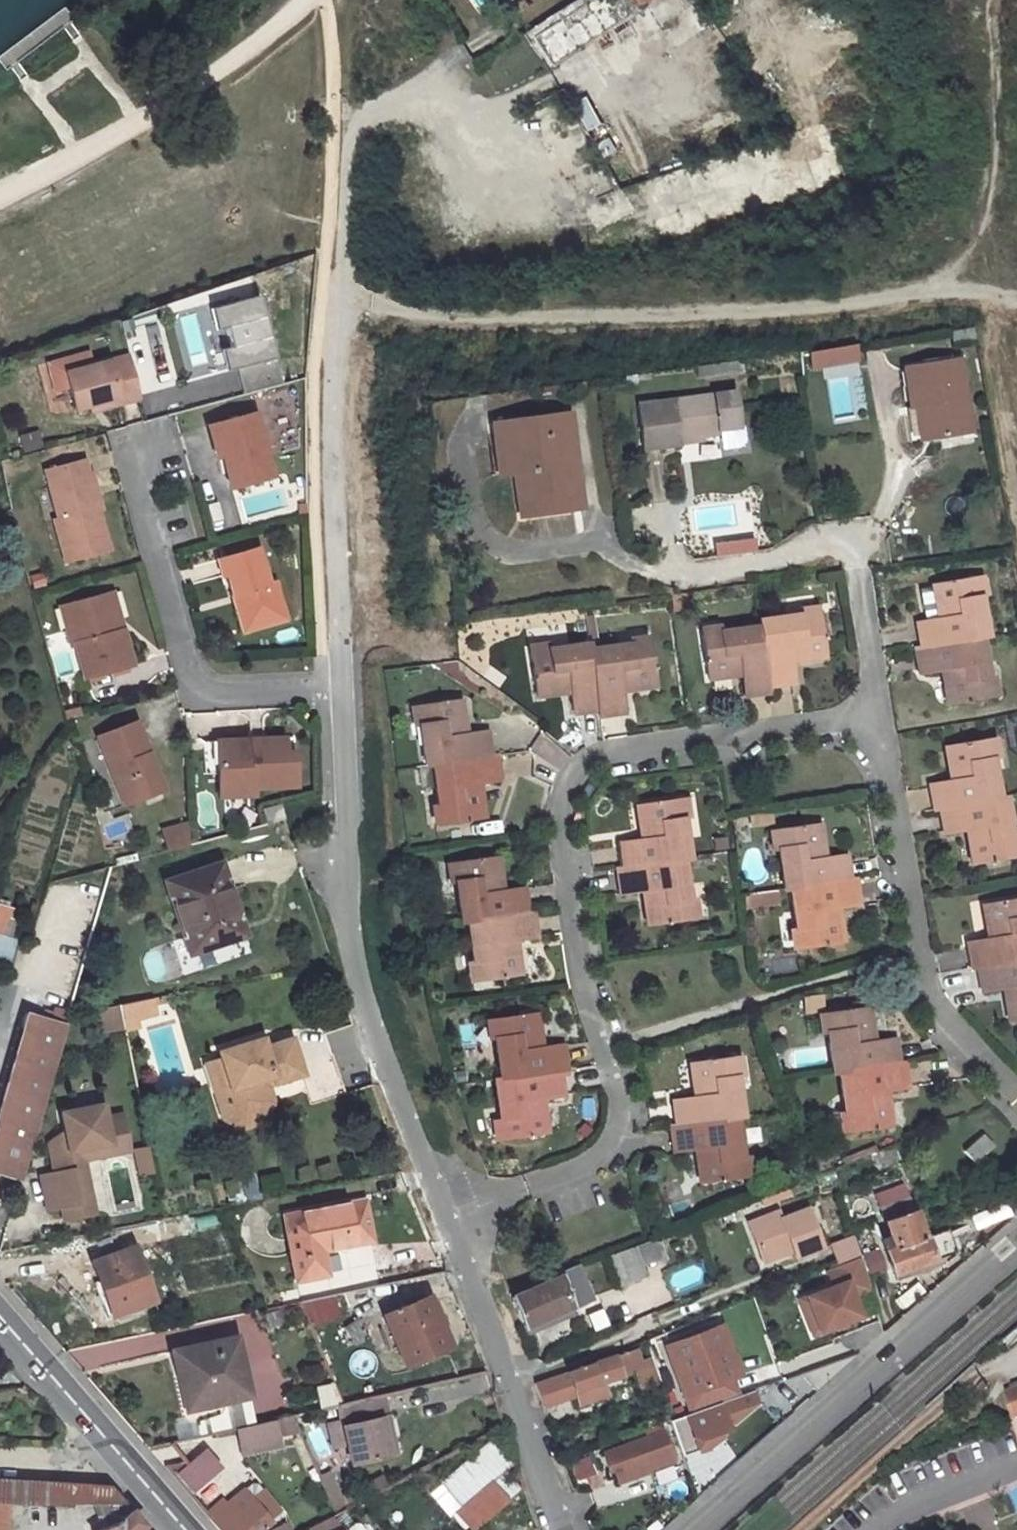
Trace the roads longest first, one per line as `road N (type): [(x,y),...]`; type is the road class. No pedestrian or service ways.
road 1 (residential): [(881,720),(605,756),(568,780),(559,820),(582,985),(617,1090),(614,1131),(591,1162),(448,1222)]
road 2 (track): [(320,303),(473,316),(638,316),(808,309),(916,291),(993,292),(1016,301)]
road 3 (residential): [(343,693),(338,390),(348,111),(447,89)]
road 4 (residential): [(448,1222),(351,958),(343,693)]
road 5 (residential): [(687,1529),(1016,1235)]
road 6 (residential): [(1016,1094),(925,984),(881,720)]
road 7 (residential): [(343,693),(208,694),(188,675),(122,441)]
road 8 (residential): [(881,720),(851,543),(829,541),(802,558),(657,578)]
road 9 (residential): [(560,1529),(448,1222)]
road 10 (tertiary): [(0,1319),(182,1529)]
road 11 (residential): [(878,1529),(905,1506),(1016,1463)]

